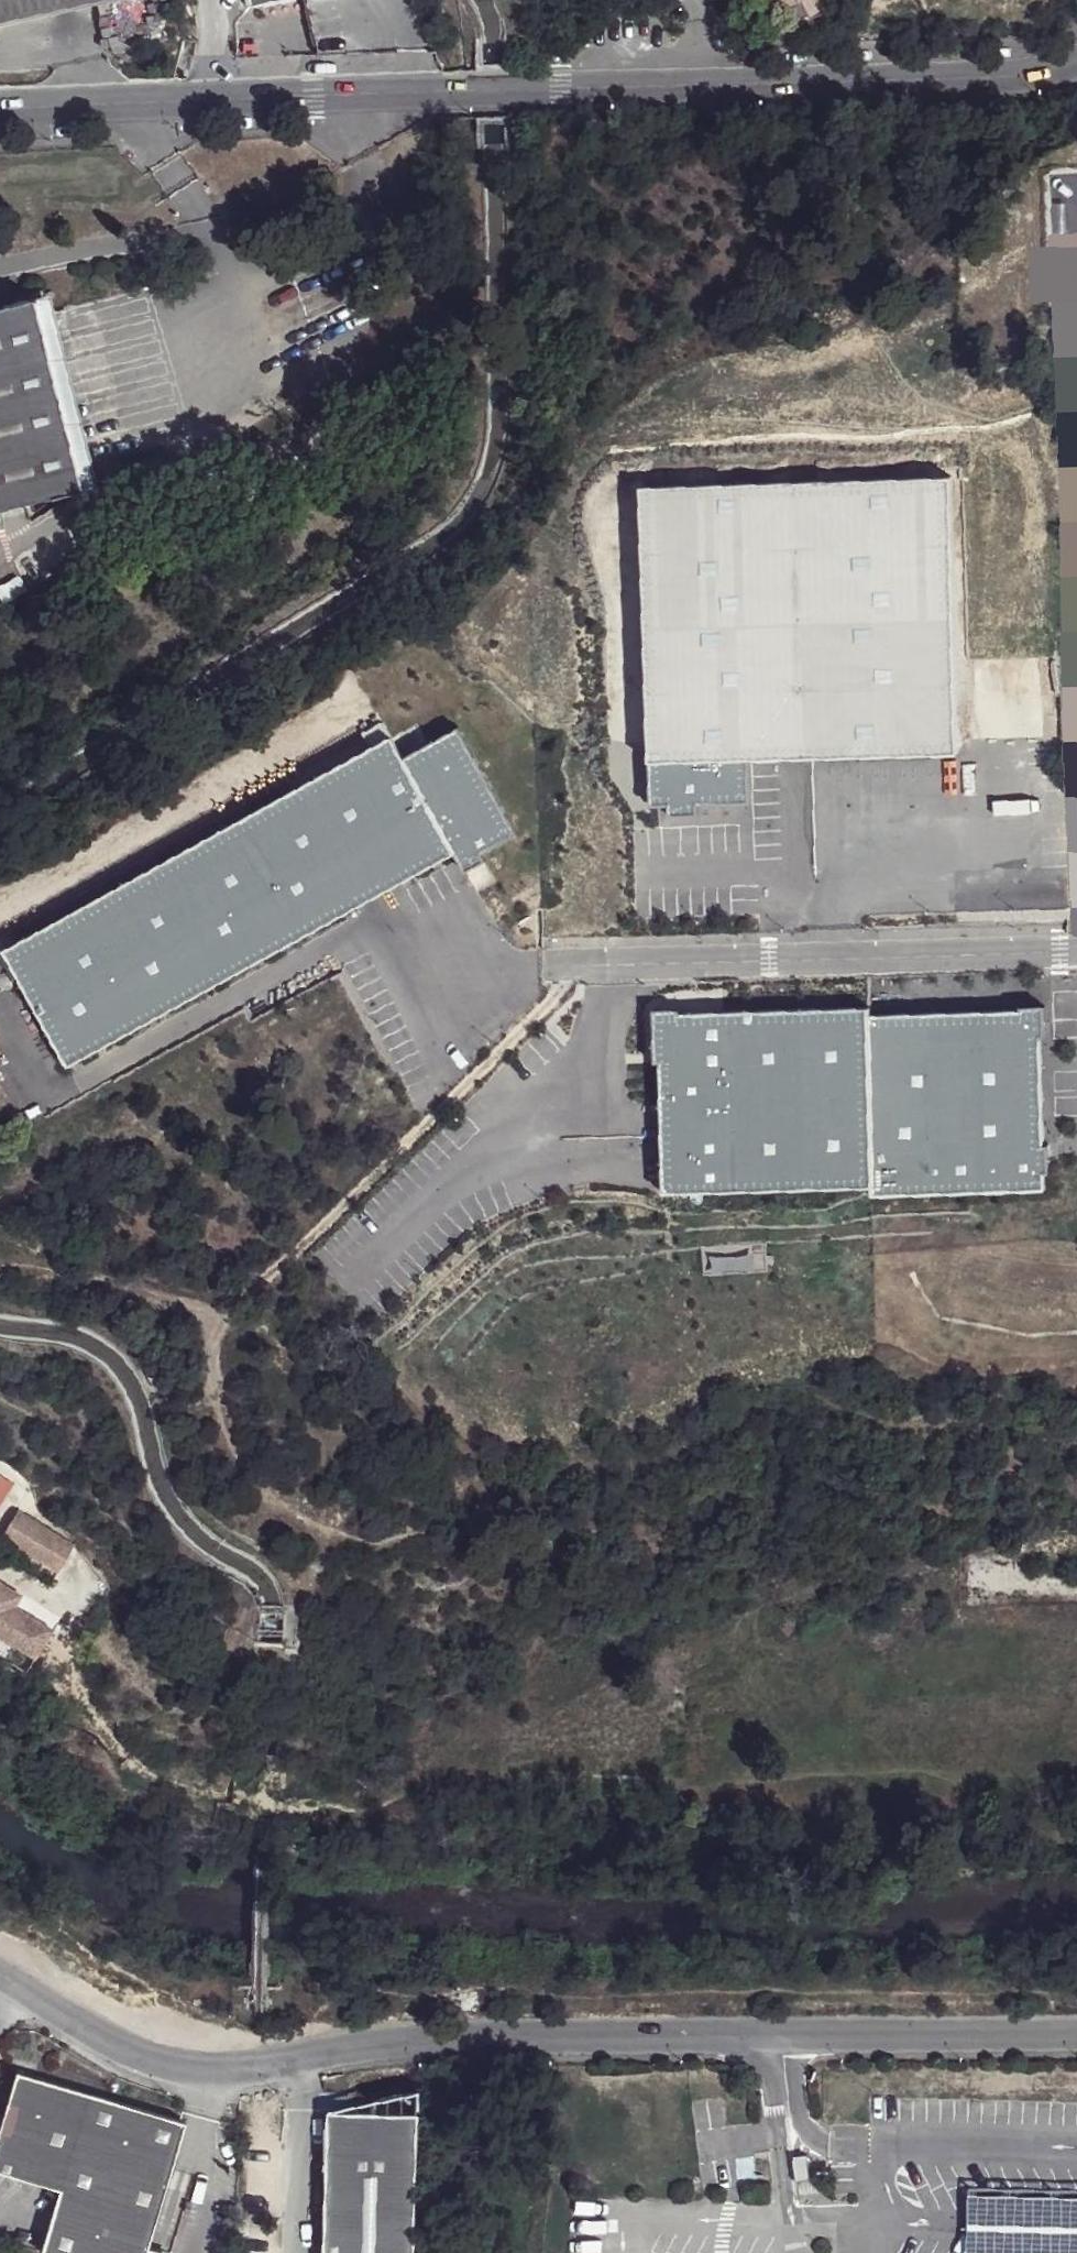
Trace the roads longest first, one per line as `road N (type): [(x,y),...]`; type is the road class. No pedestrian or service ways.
road 1 (unclassified): [(1076,2038),(449,2039),(241,2068),(188,2067),(150,2056),(0,1977)]
road 2 (unclassified): [(0,112),(1026,76),(1076,61)]
road 3 (unclassified): [(1076,954),(546,965)]

